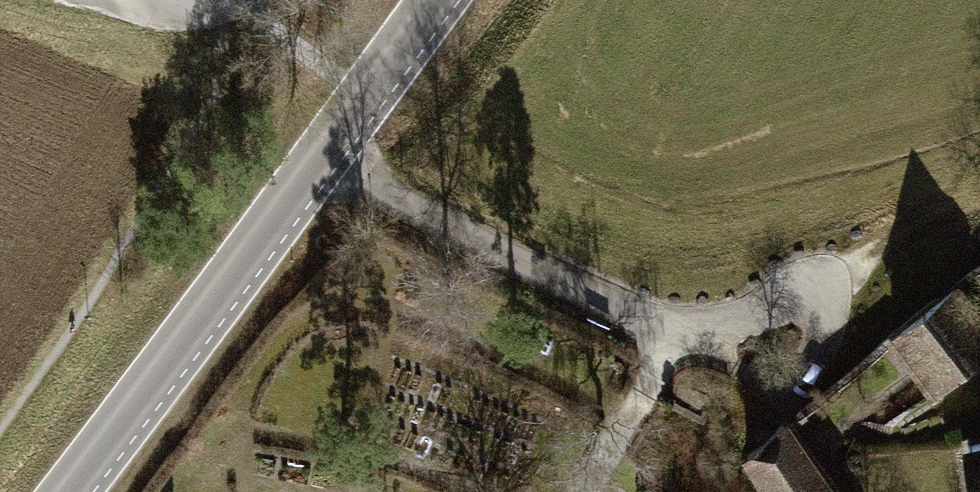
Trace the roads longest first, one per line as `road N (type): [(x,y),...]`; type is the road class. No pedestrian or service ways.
road 1 (track): [(316,160),(642,318),(690,325),(757,310),(795,282),(823,280),(835,305),(784,403)]
road 2 (tertiary): [(66,491),(433,0)]
road 3 (track): [(823,280),(895,237),(979,208)]

